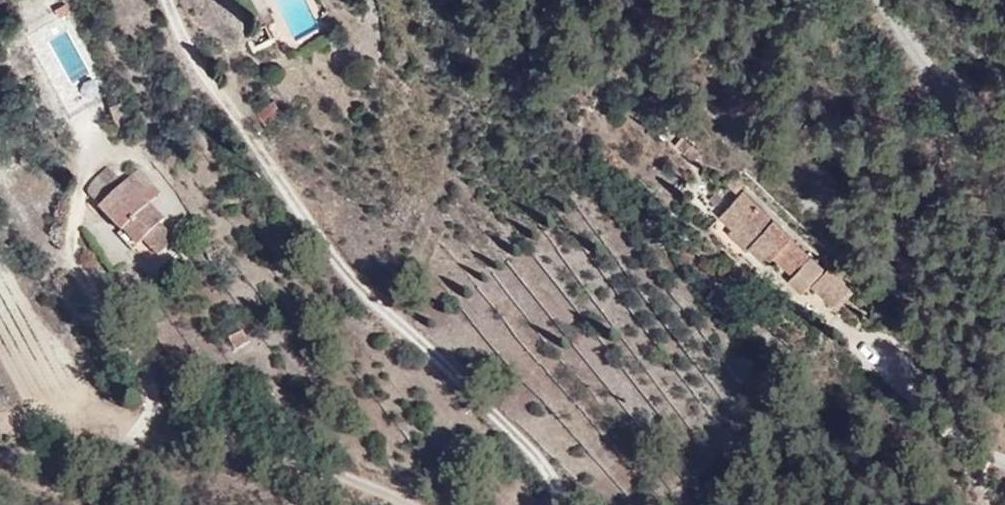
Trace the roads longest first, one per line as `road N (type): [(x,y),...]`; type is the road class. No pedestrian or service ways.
road 1 (unclassified): [(1004,152),(929,67),(885,0)]

